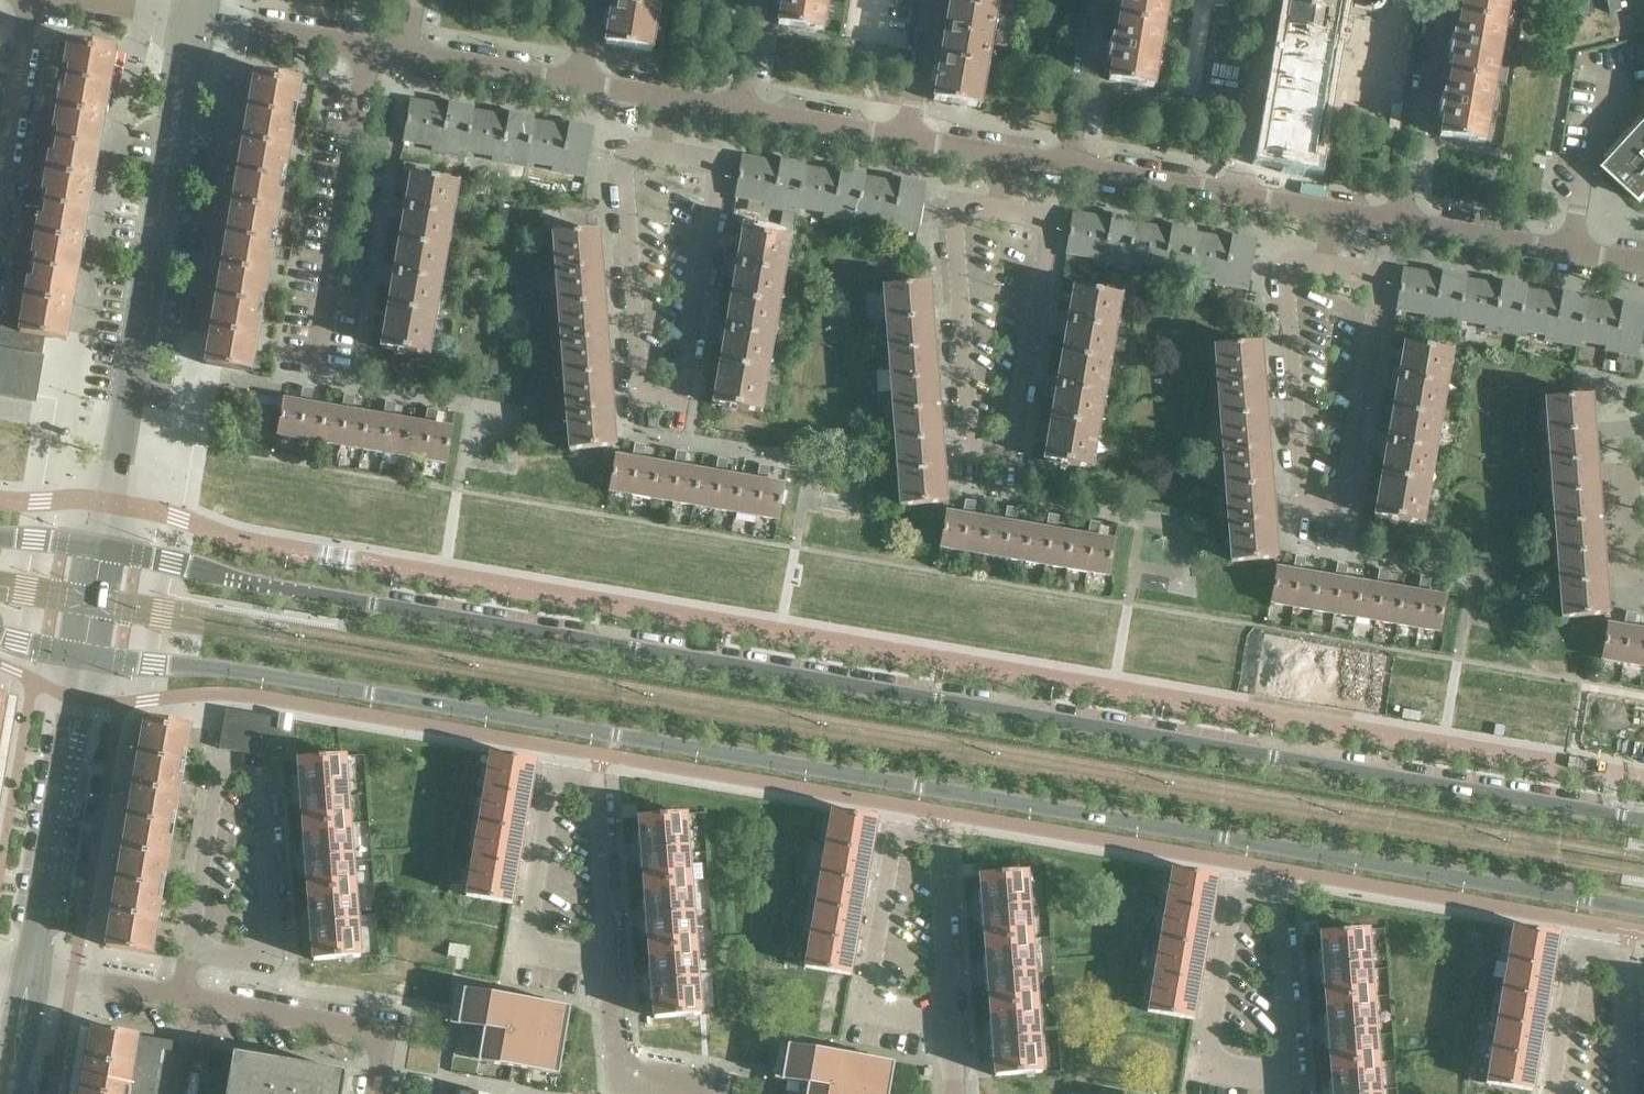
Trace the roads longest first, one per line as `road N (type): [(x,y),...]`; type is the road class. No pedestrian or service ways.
road 1 (tertiary): [(84,656),(304,681),(1643,910)]
road 2 (tertiary): [(1643,819),(372,605),(102,550)]
road 3 (residential): [(996,210),(1038,220),(1048,241),(1013,441),(993,455),(972,442),(954,217),(965,205)]
road 4 (residential): [(660,148),(631,147),(622,163),(640,381),(651,396),(674,395),(680,386),(715,180),(710,161),(699,156)]
road 5 (tertiary): [(102,550),(194,19)]
road 6 (residential): [(1324,267),(1295,264),(1286,279),(1301,491),(1311,503),(1333,504),(1346,491),(1379,290),(1371,275)]
road 7 (residential): [(195,952),(216,761),(261,766),(275,938),(262,962)]
road 8 (tertiary): [(25,980),(84,656)]
road 9 (residential): [(314,348),(368,49)]
road 10 (residential): [(608,959),(525,948),(553,776),(597,782)]
road 11 (residential): [(1290,1077),(1211,1061),(1236,896),(1281,904)]
road 12 (residential): [(956,1015),(870,998),(893,848),(944,859)]
road 13 (residential): [(376,1093),(385,1031),(187,999)]
road 14 (residential): [(1400,226),(1445,0)]
road 15 (residential): [(709,1093),(620,1077),(608,959)]
road 16 (residential): [(1239,198),(1276,0)]
road 17 (unclassified): [(1570,255),(1582,146),(1631,73)]
road 18 (residential): [(27,0),(0,191)]
road 19 (residential): [(1555,1093),(1577,950),(1622,957)]
road 20 (residential): [(597,782),(608,959)]
road 21 (residential): [(194,19),(368,49)]
road 22 (residential): [(734,112),(908,142)]
road 23 (residential): [(401,55),(574,84)]
road 24 (residential): [(1066,169),(1239,198)]
road 25 (residential): [(1281,904),(1290,1077)]
road 26 (residential): [(1400,226),(1570,255)]
road 27 (residential): [(1066,169),(1098,0)]
road 28 (residential): [(187,999),(25,980)]
road 29 (residential): [(944,859),(956,1015)]
road 30 (residential): [(908,142),(935,0)]
road 31 (residential): [(1633,1093),(1622,957)]

